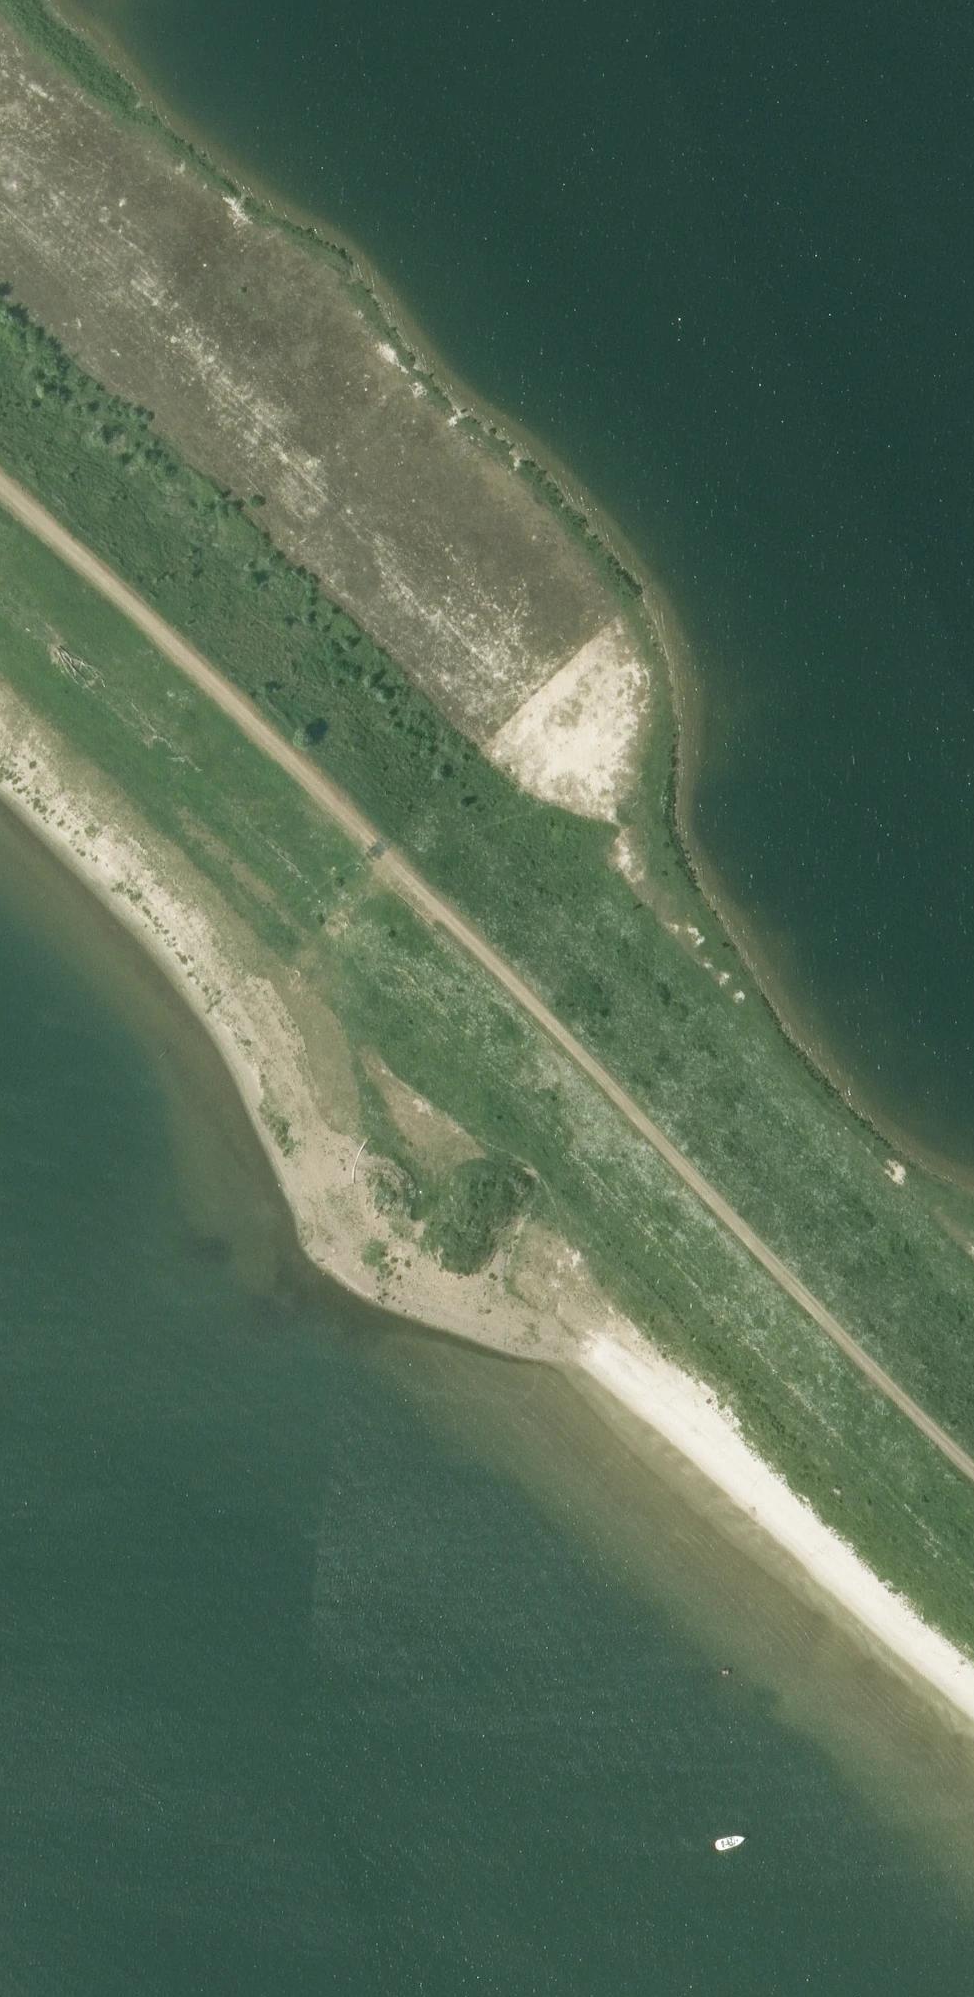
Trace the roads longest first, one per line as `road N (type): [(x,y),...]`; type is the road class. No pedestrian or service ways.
road 1 (track): [(0,488),(376,847),(973,1478)]

